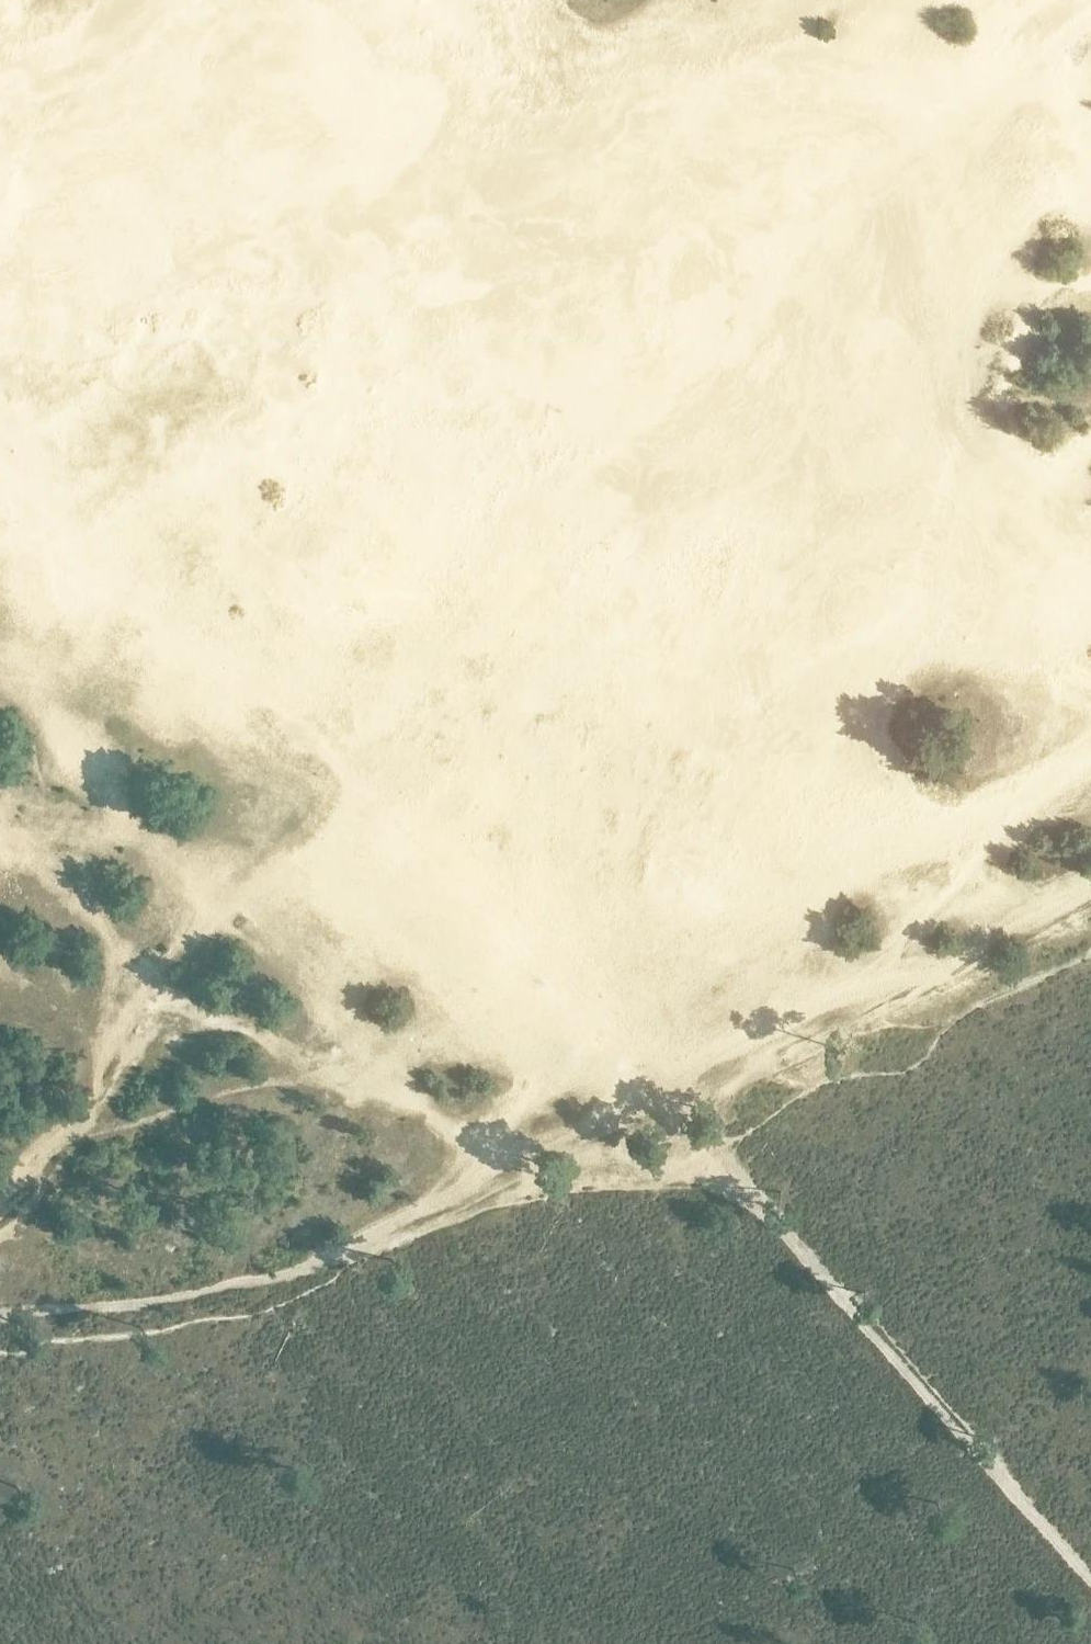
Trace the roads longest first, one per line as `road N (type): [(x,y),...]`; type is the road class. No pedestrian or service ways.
road 1 (track): [(0,1321),(172,1300),(432,1237),(690,1123)]
road 2 (track): [(690,1123),(800,1098),(1090,939)]

